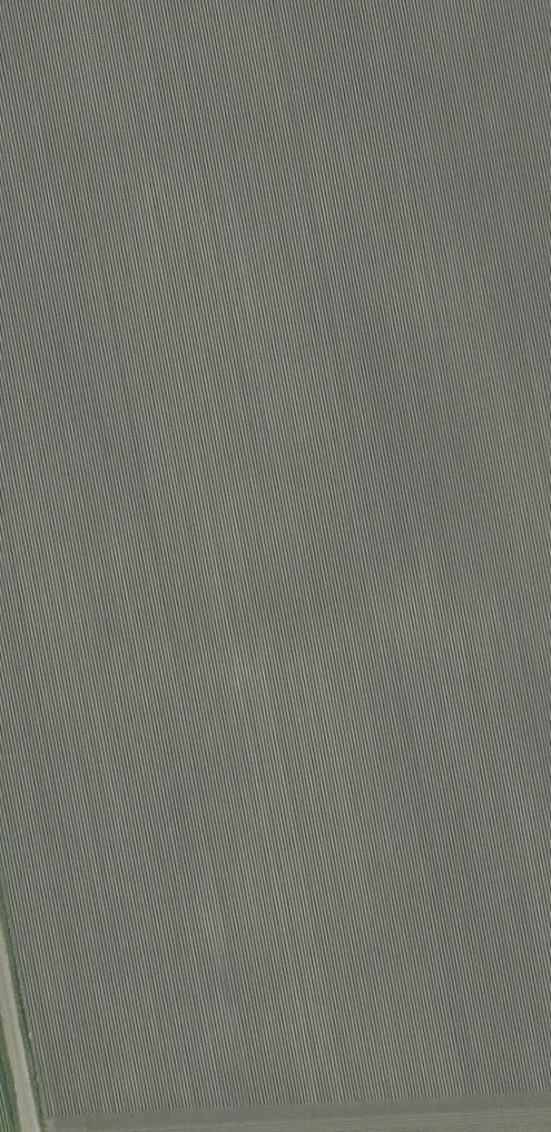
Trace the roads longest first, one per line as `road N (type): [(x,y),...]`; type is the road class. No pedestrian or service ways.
road 1 (unclassified): [(30,1131),(0,970)]

